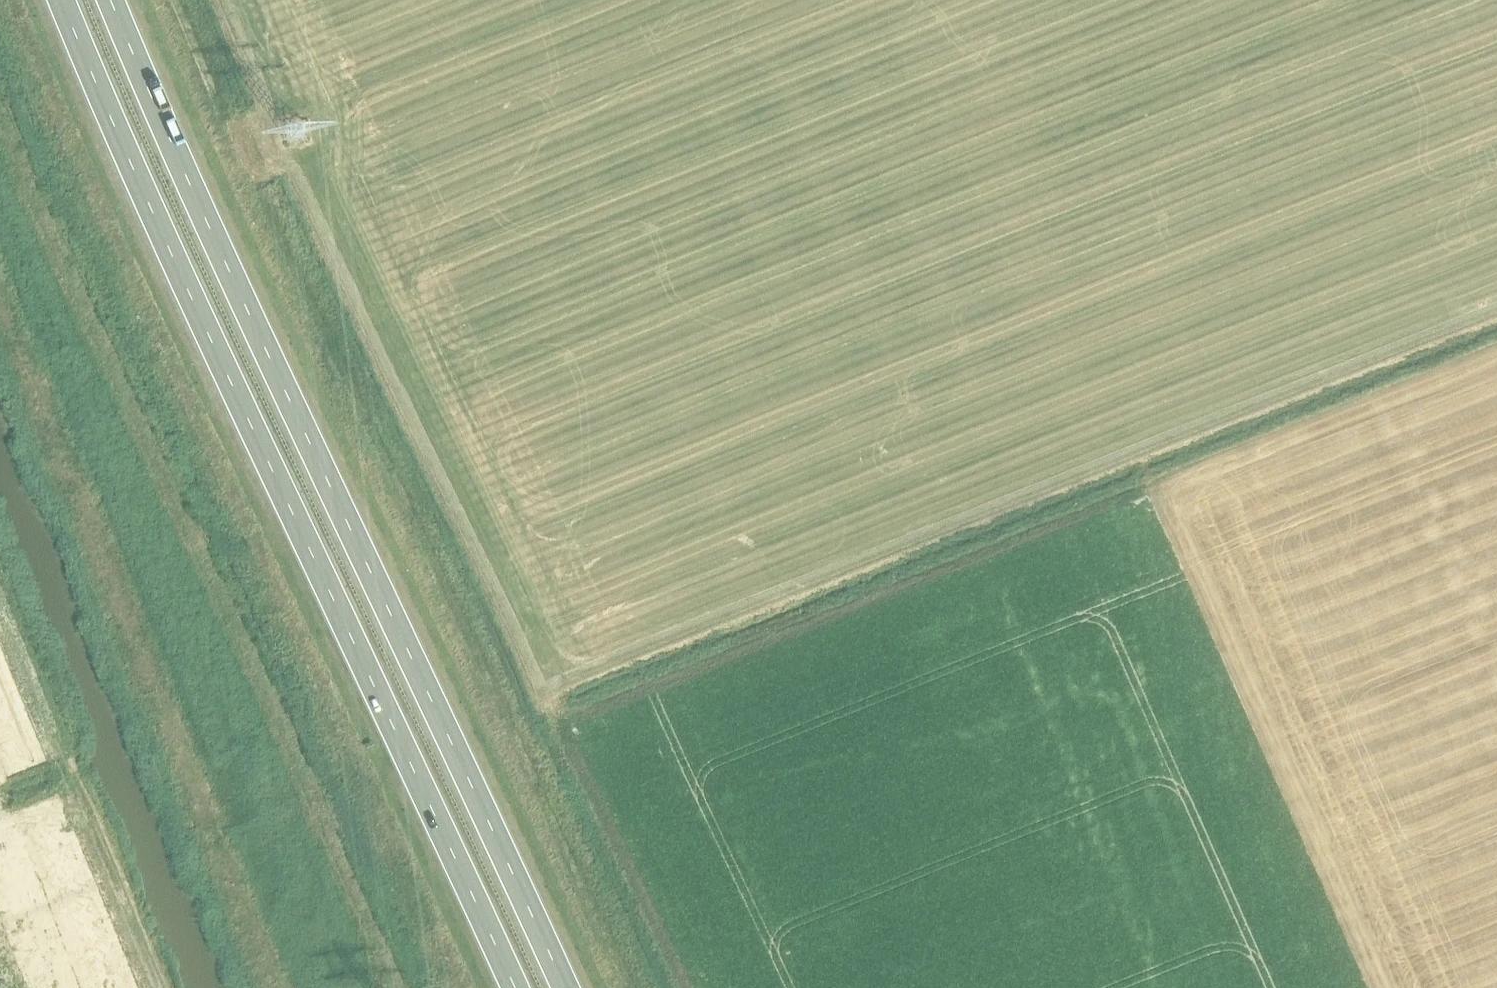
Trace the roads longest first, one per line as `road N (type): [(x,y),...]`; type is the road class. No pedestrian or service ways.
road 1 (trunk): [(567,987),(200,207),(113,0)]
road 2 (trunk): [(64,0),(517,987)]

